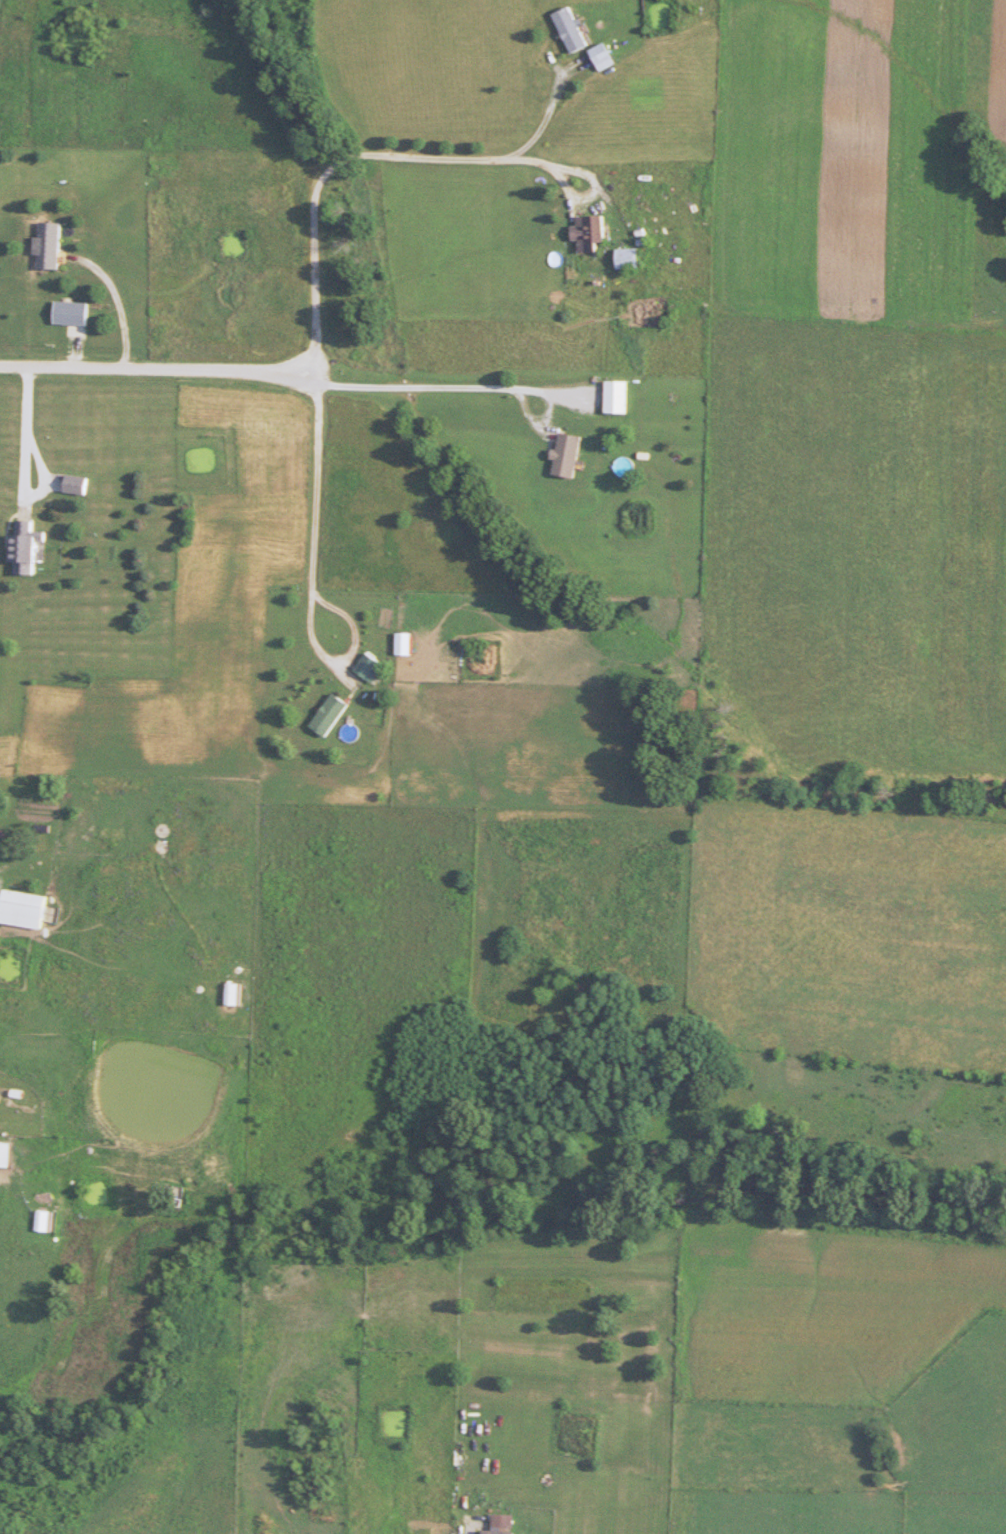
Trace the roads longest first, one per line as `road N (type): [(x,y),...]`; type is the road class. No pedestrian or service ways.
road 1 (residential): [(310,373),(0,366)]

